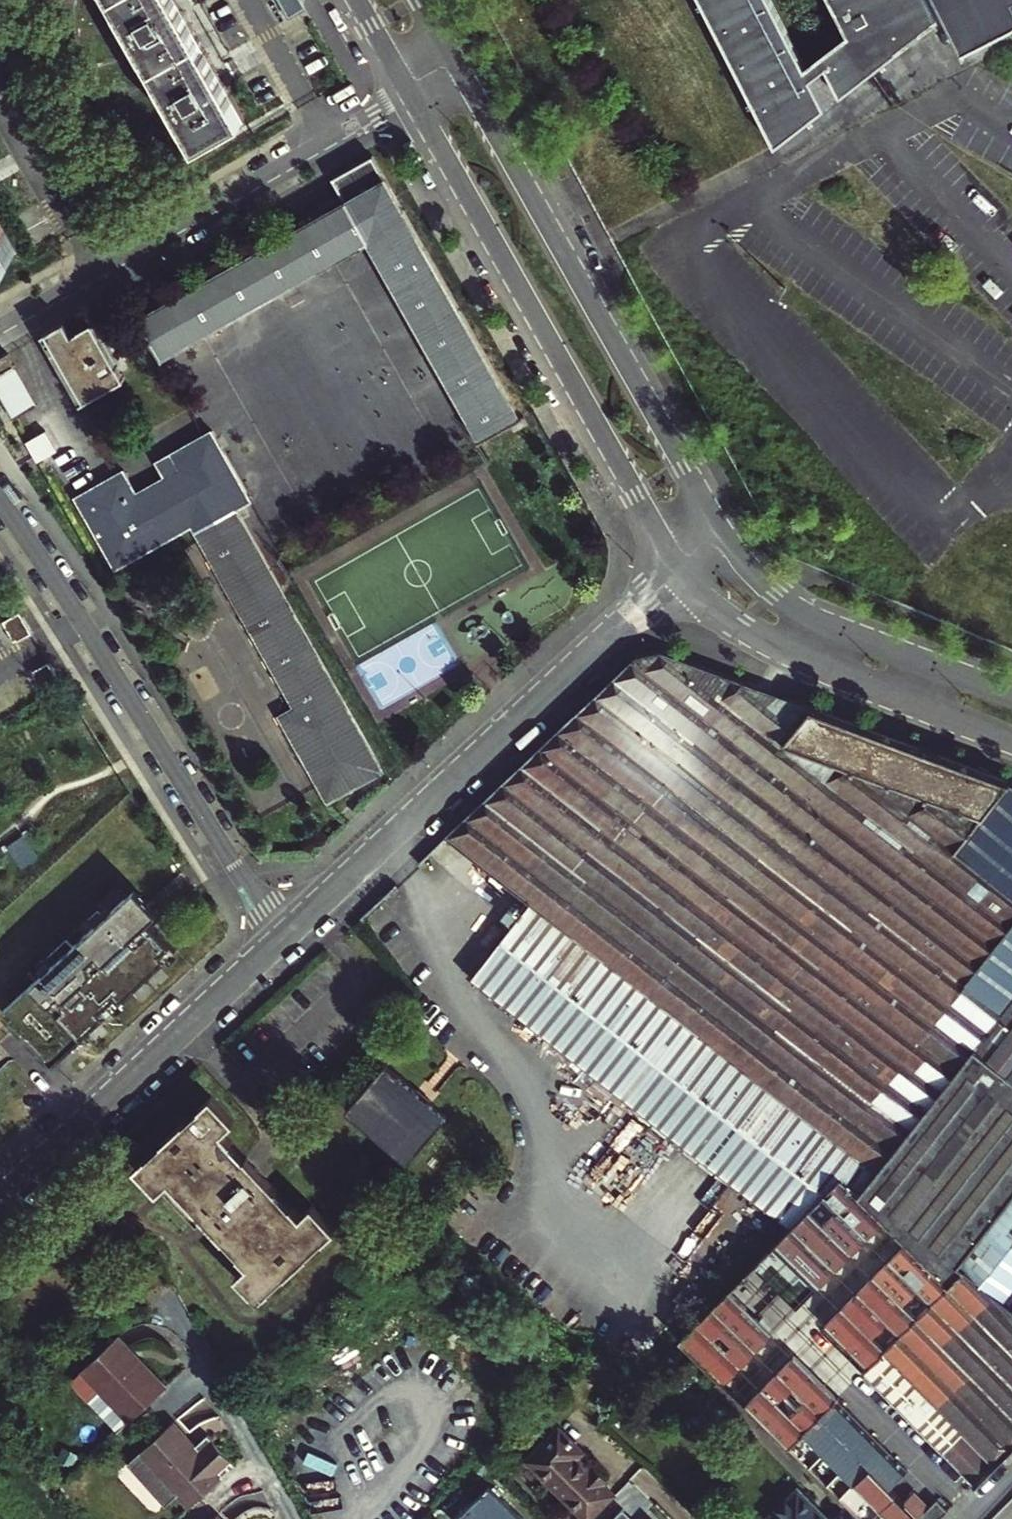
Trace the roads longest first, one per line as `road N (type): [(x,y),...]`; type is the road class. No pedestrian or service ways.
road 1 (tertiary): [(411,94),(681,569)]
road 2 (tertiary): [(724,536),(459,67)]
road 3 (residential): [(285,936),(0,500)]
road 4 (residential): [(650,597),(285,936)]
road 5 (residential): [(411,94),(0,328)]
road 6 (residential): [(285,936),(0,1199)]
road 7 (tertiary): [(681,569),(738,626),(813,665)]
road 8 (tertiary): [(832,626),(777,594),(724,536)]

